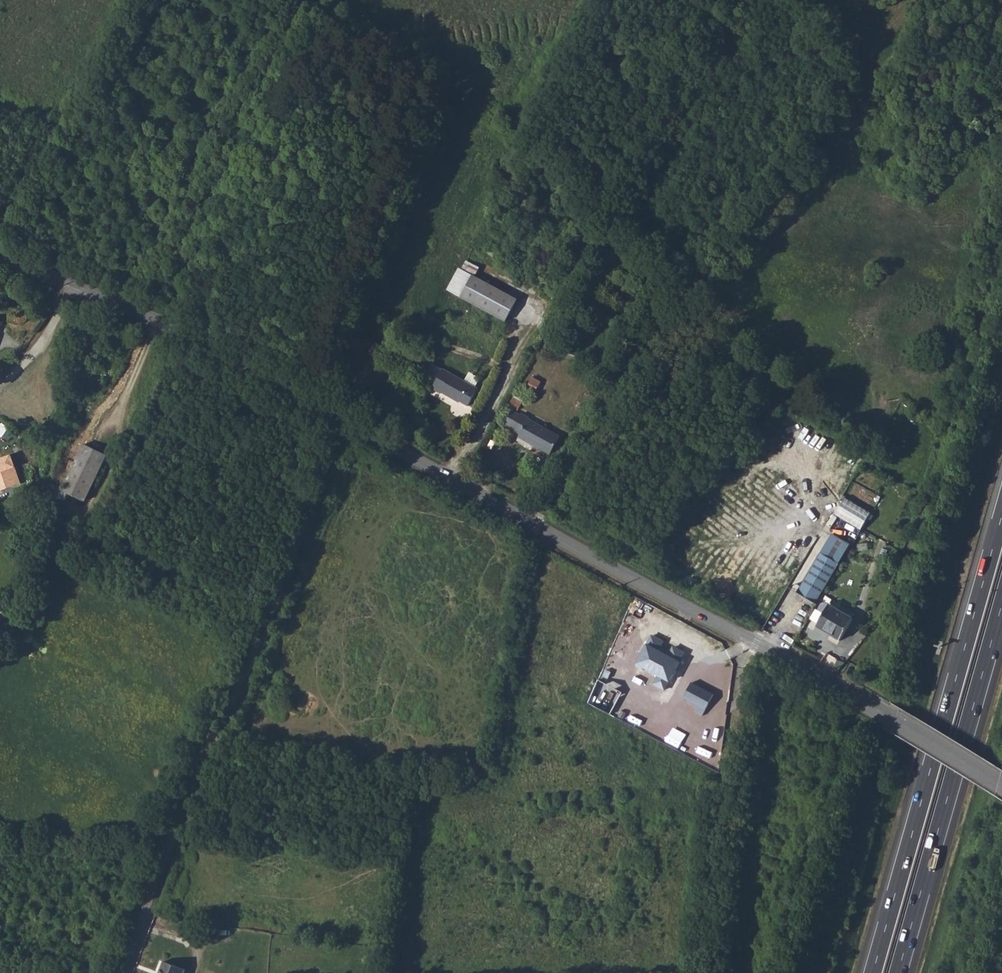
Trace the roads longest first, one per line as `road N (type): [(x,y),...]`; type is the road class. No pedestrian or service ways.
road 1 (residential): [(1001,785),(449,477)]
road 2 (unclassified): [(349,424),(120,972)]
road 3 (trunk): [(1001,515),(873,972)]
road 4 (trunk): [(898,972),(1001,604)]
road 5 (residential): [(349,424),(237,359),(78,289)]
road 6 (residential): [(449,477),(494,404),(521,333)]
road 7 (residential): [(78,289),(0,386)]

